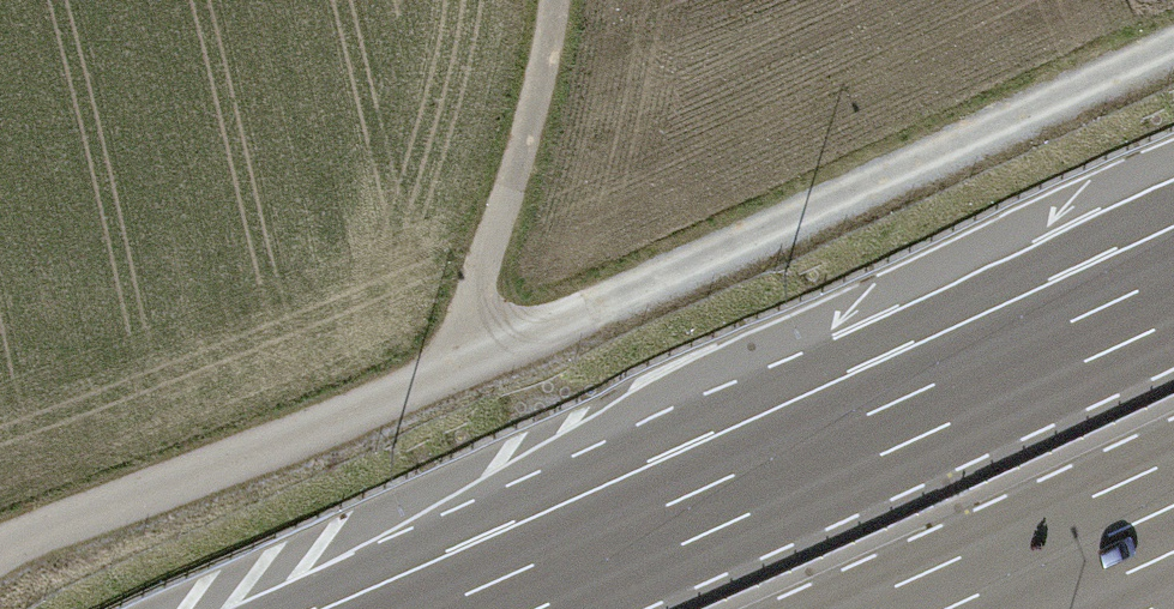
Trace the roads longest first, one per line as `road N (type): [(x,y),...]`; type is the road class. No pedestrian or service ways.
road 1 (motorway): [(1173,297),(482,608)]
road 2 (track): [(1173,42),(489,359)]
road 3 (track): [(0,549),(489,359)]
road 4 (track): [(489,359),(479,283),(539,96),(559,0)]
road 5 (motorway): [(947,608),(1173,505)]

